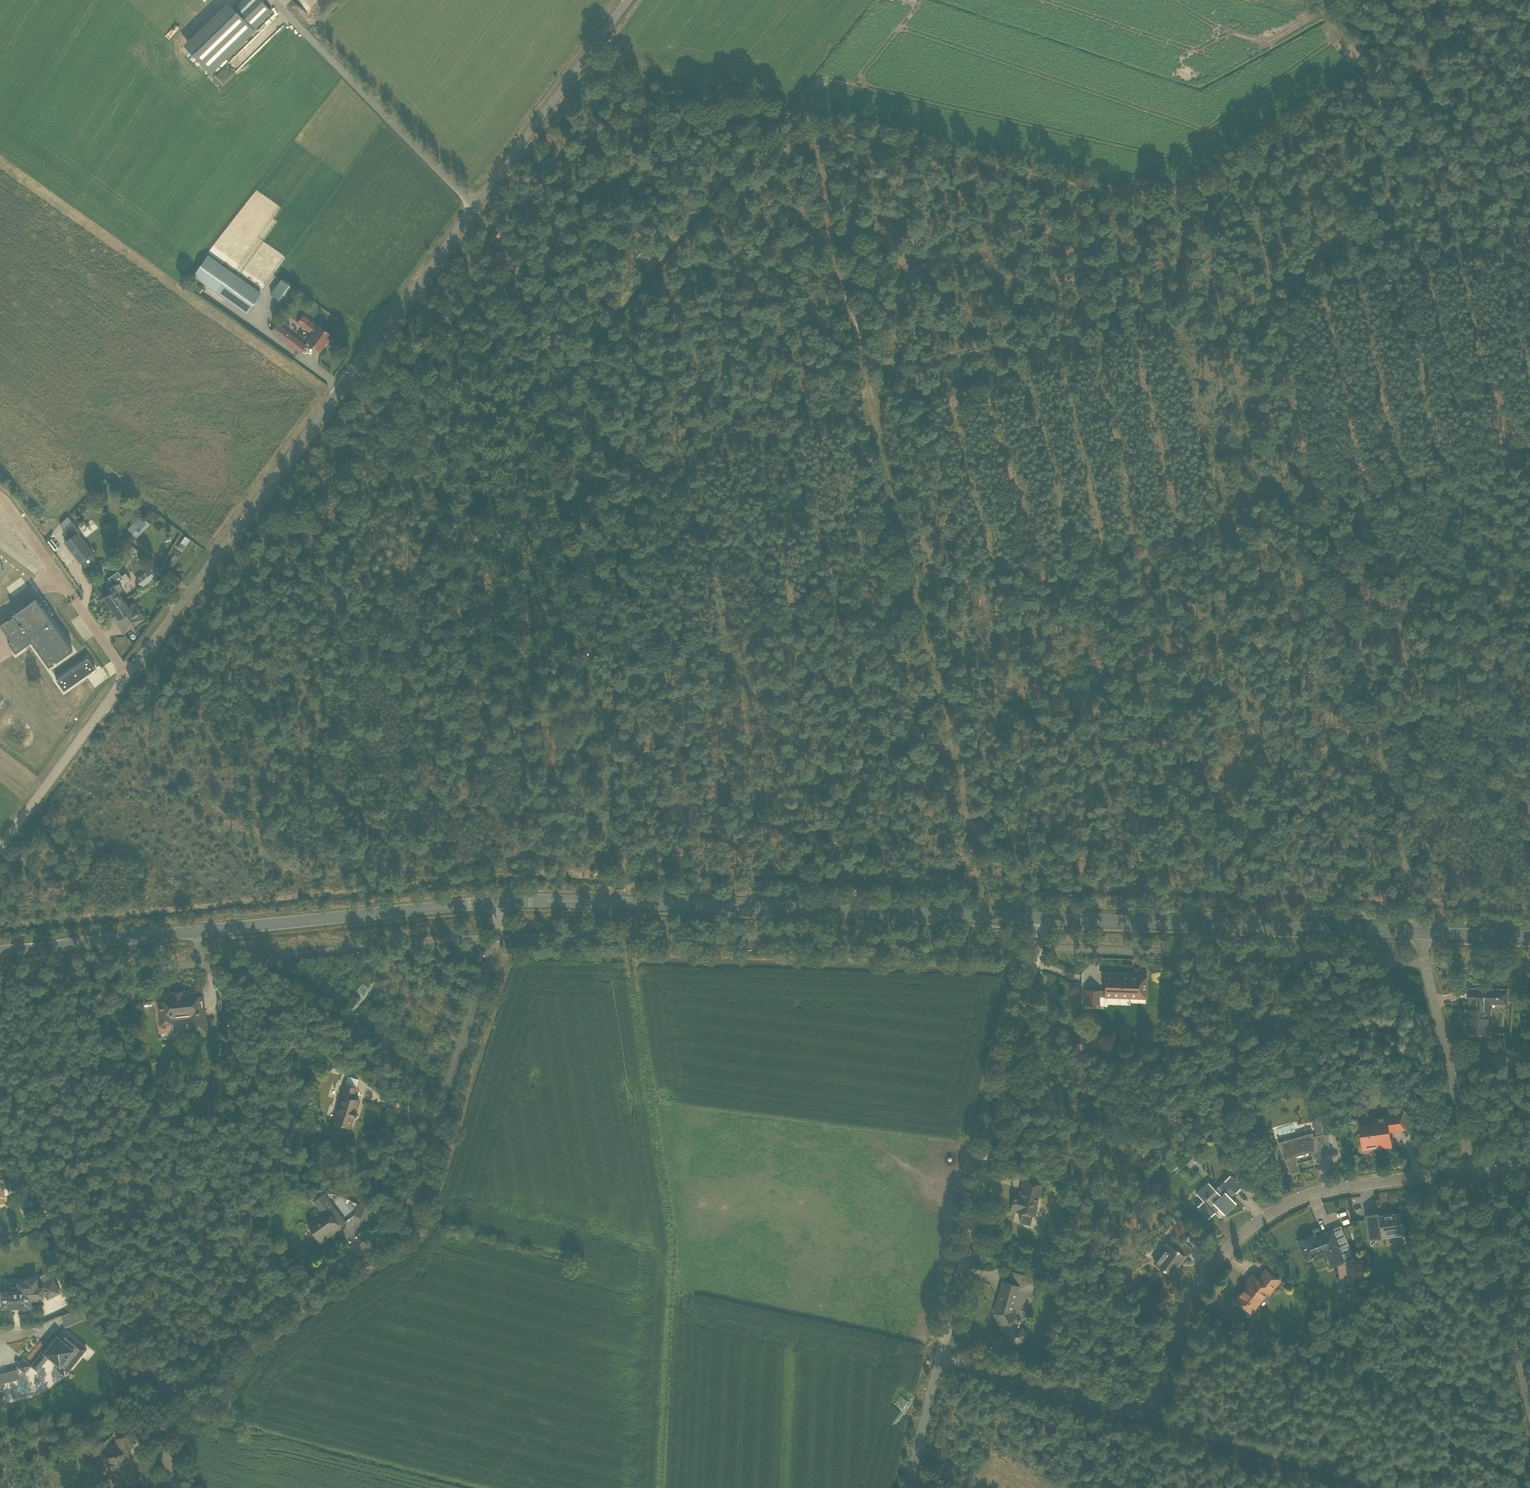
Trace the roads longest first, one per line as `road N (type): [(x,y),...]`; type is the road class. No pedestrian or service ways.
road 1 (unclassified): [(129,675),(632,0)]
road 2 (unclassified): [(177,1487),(154,1409),(396,1225),(413,1194),(503,902)]
road 3 (tertiary): [(503,902),(1041,919)]
road 4 (tertiary): [(0,950),(503,902)]
road 5 (unclassified): [(1147,1423),(1178,1321),(1207,1269),(1248,1229),(1321,1193),(1473,1173)]
road 6 (unclassified): [(936,1364),(1041,919)]
road 7 (tertiary): [(1041,919),(1422,935)]
road 8 (unclassified): [(1529,1419),(1473,1173)]
road 9 (unclassified): [(1473,1173),(1422,935)]
road 10 (unclassified): [(1380,1487),(1147,1423)]
road 11 (unclassified): [(1147,1423),(936,1364)]
road 12 (unclassified): [(0,847),(129,675)]
road 13 (unclassified): [(906,1487),(936,1364)]

